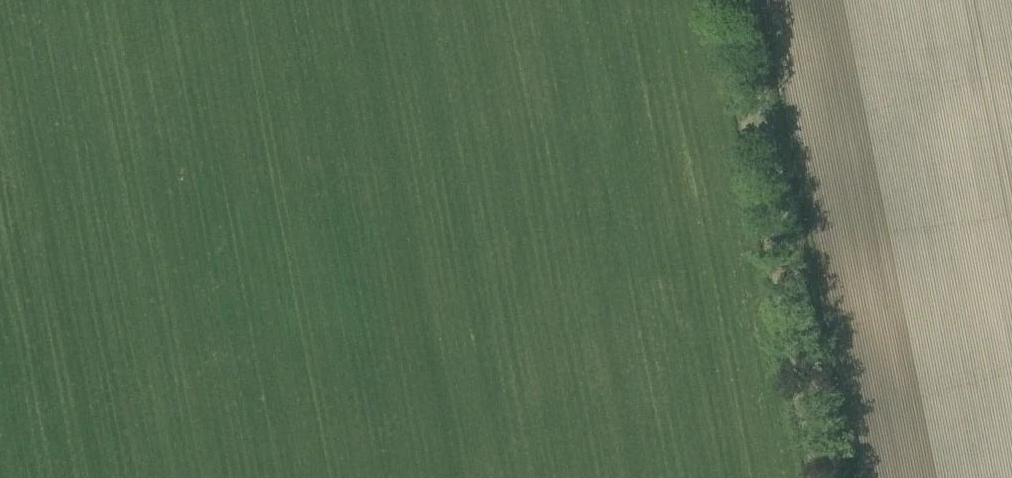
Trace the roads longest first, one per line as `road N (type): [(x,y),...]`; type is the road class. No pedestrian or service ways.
road 1 (unclassified): [(831,477),(735,0)]

